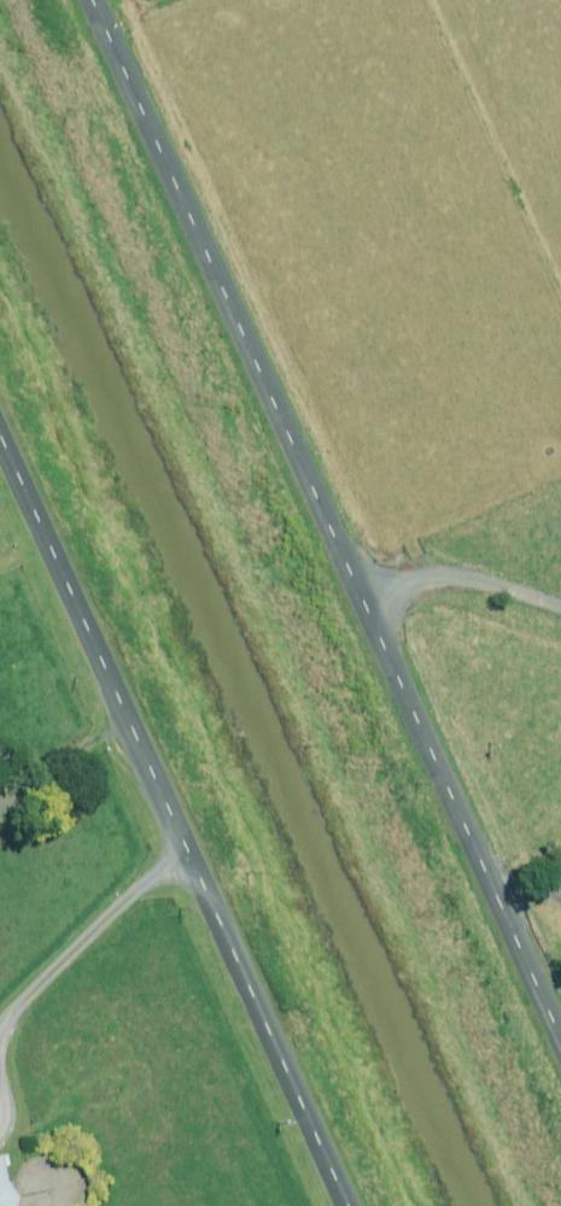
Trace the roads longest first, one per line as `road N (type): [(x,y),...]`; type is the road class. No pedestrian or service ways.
road 1 (unclassified): [(88,0),(560,1043)]
road 2 (unclassified): [(341,1205),(0,454)]

